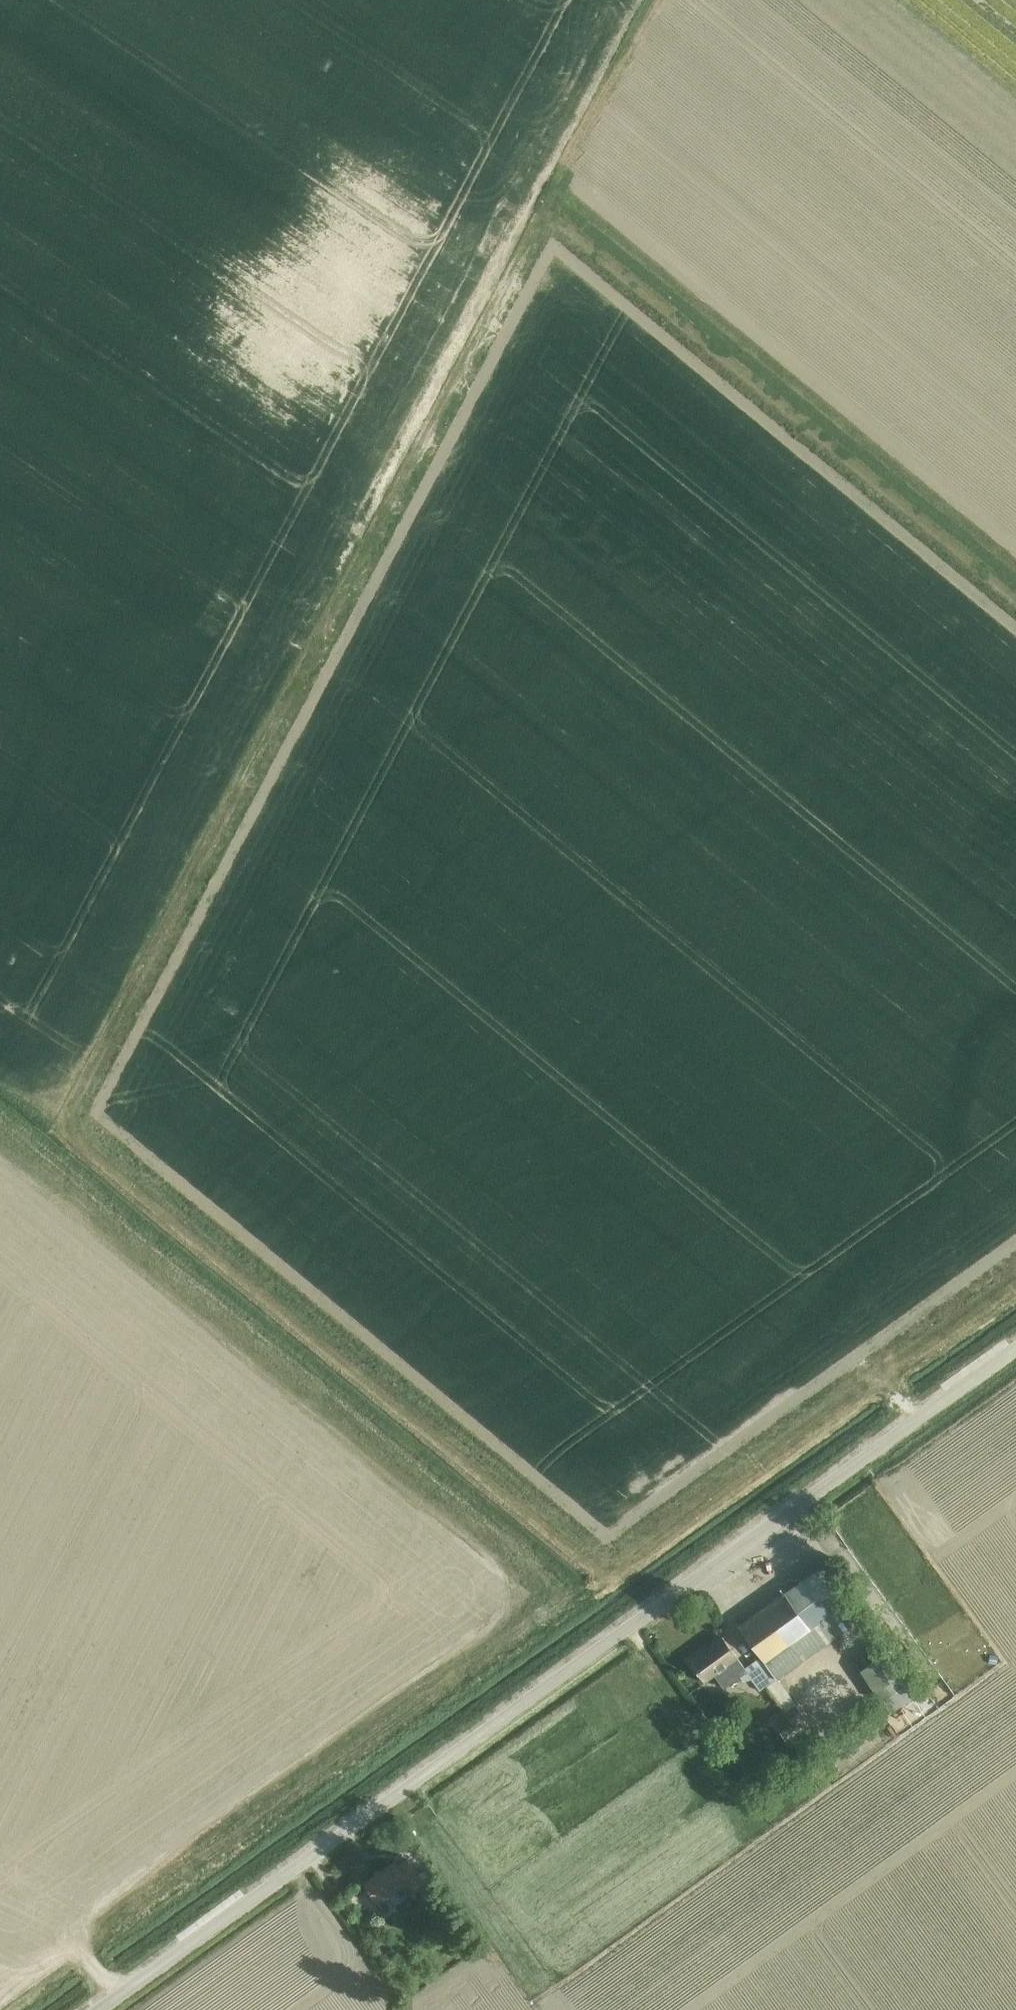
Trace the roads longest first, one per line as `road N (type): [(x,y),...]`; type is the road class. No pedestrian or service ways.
road 1 (unclassified): [(84,2009),(1015,1345)]

